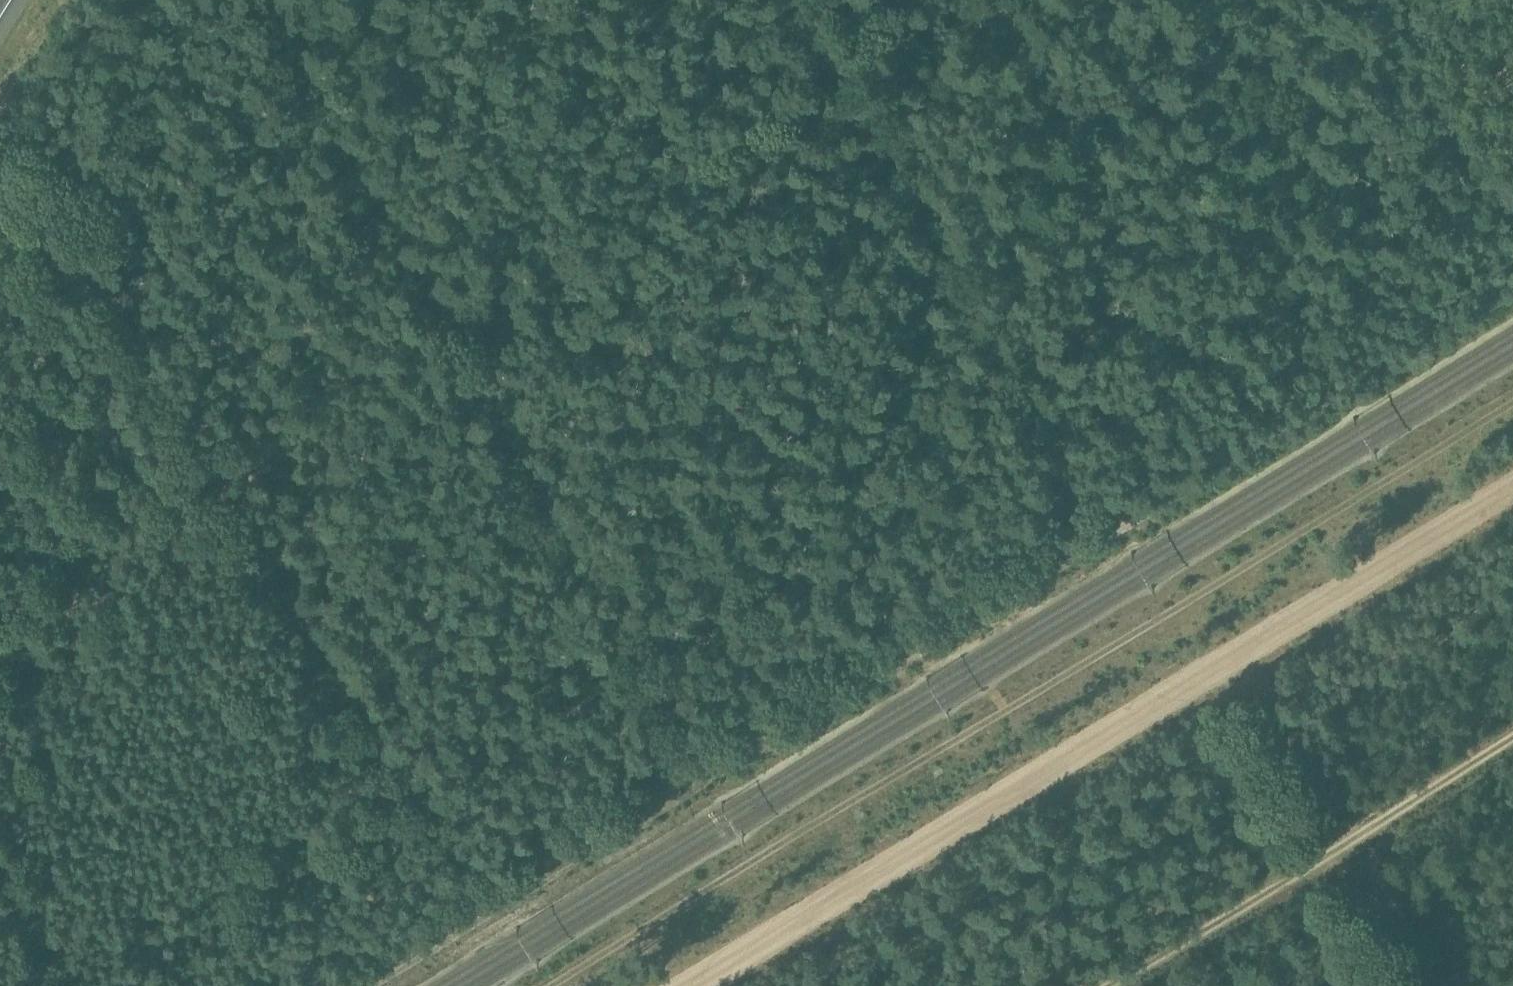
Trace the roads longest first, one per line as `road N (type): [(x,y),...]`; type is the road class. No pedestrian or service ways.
road 1 (track): [(839,0),(848,17),(851,82),(1105,501),(1103,514),(1081,539),(349,985)]
road 2 (track): [(554,985),(1512,403)]
road 3 (track): [(848,65),(216,462),(17,149)]
road 4 (track): [(216,462),(480,906)]

